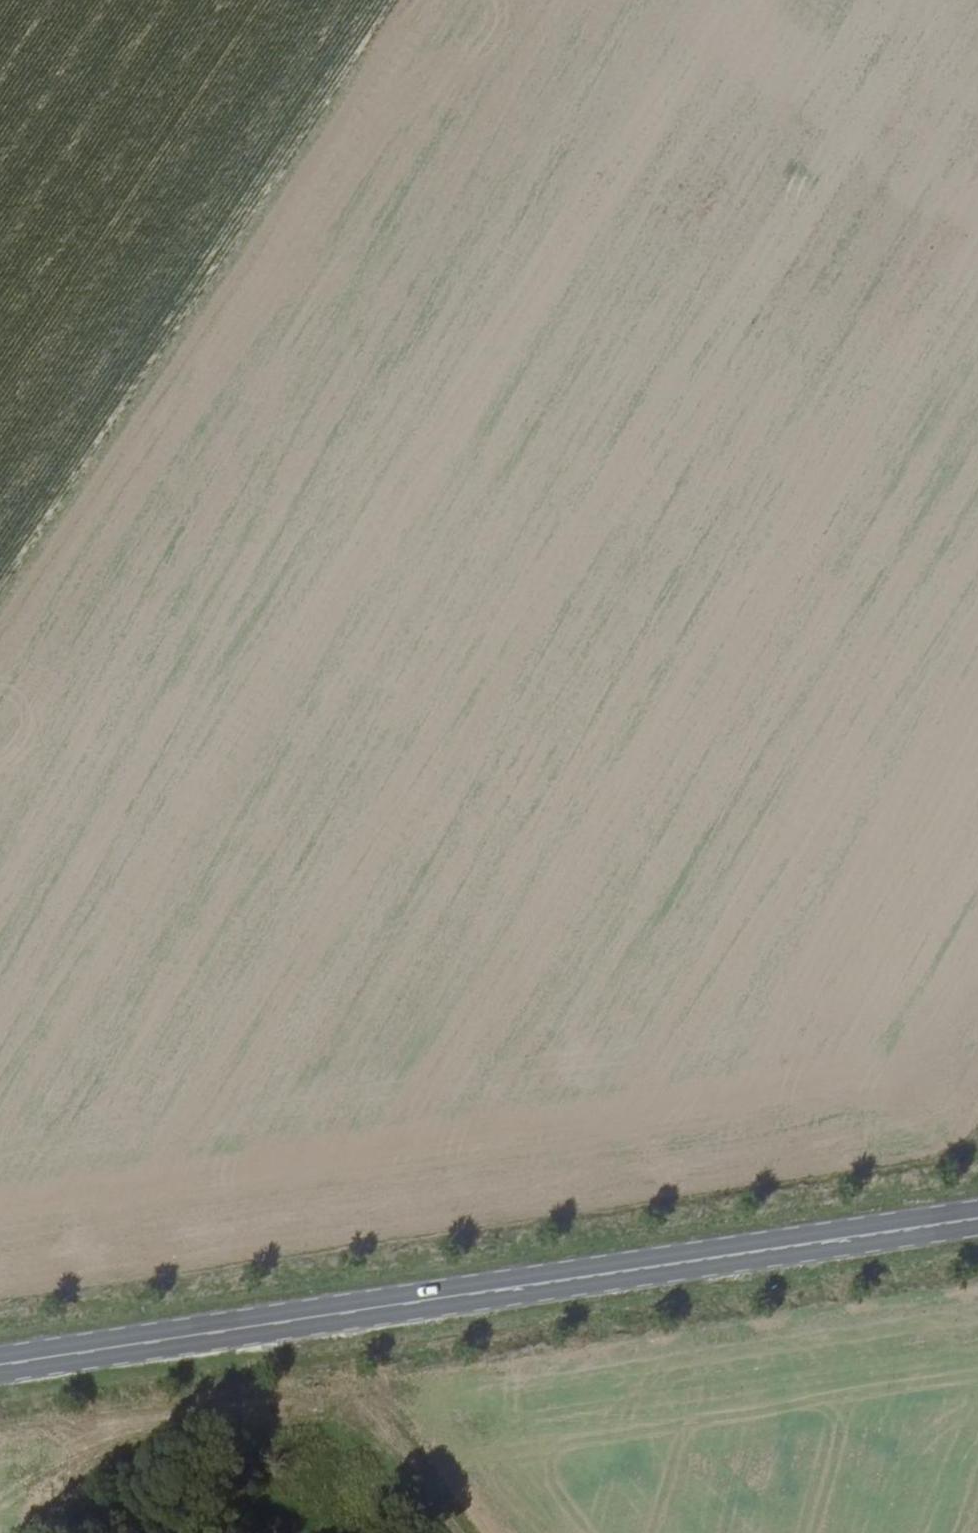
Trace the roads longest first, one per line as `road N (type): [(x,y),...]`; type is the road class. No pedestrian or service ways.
road 1 (primary): [(0,1365),(977,1219)]
road 2 (track): [(287,1323),(448,1532)]

